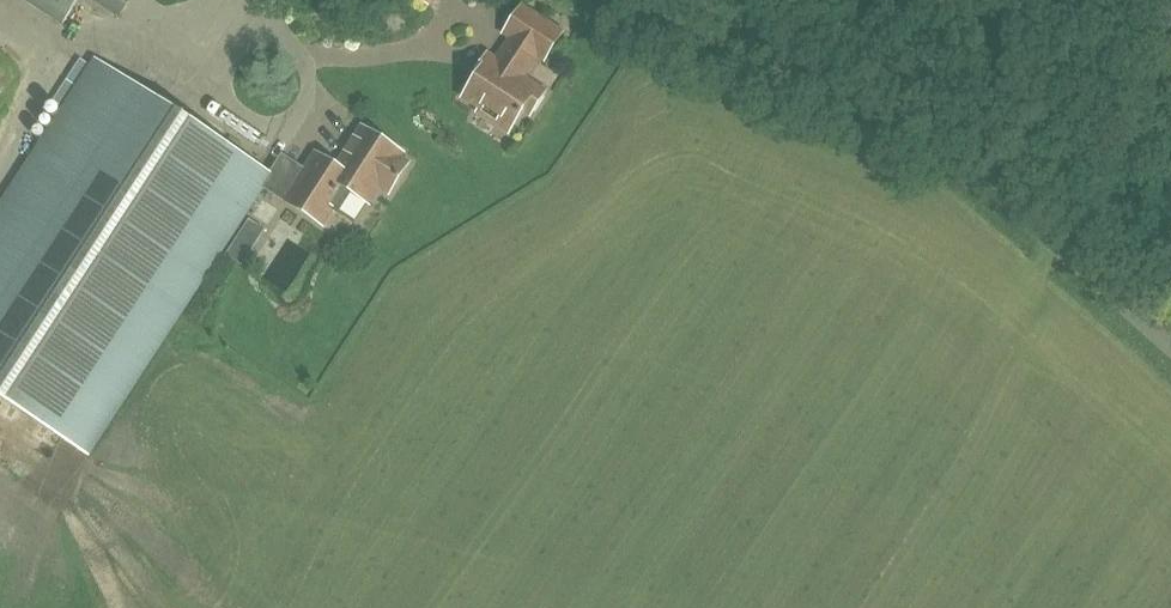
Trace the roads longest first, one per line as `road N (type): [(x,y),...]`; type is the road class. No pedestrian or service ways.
road 1 (unclassified): [(1170,349),(944,151),(844,78),(706,0)]

